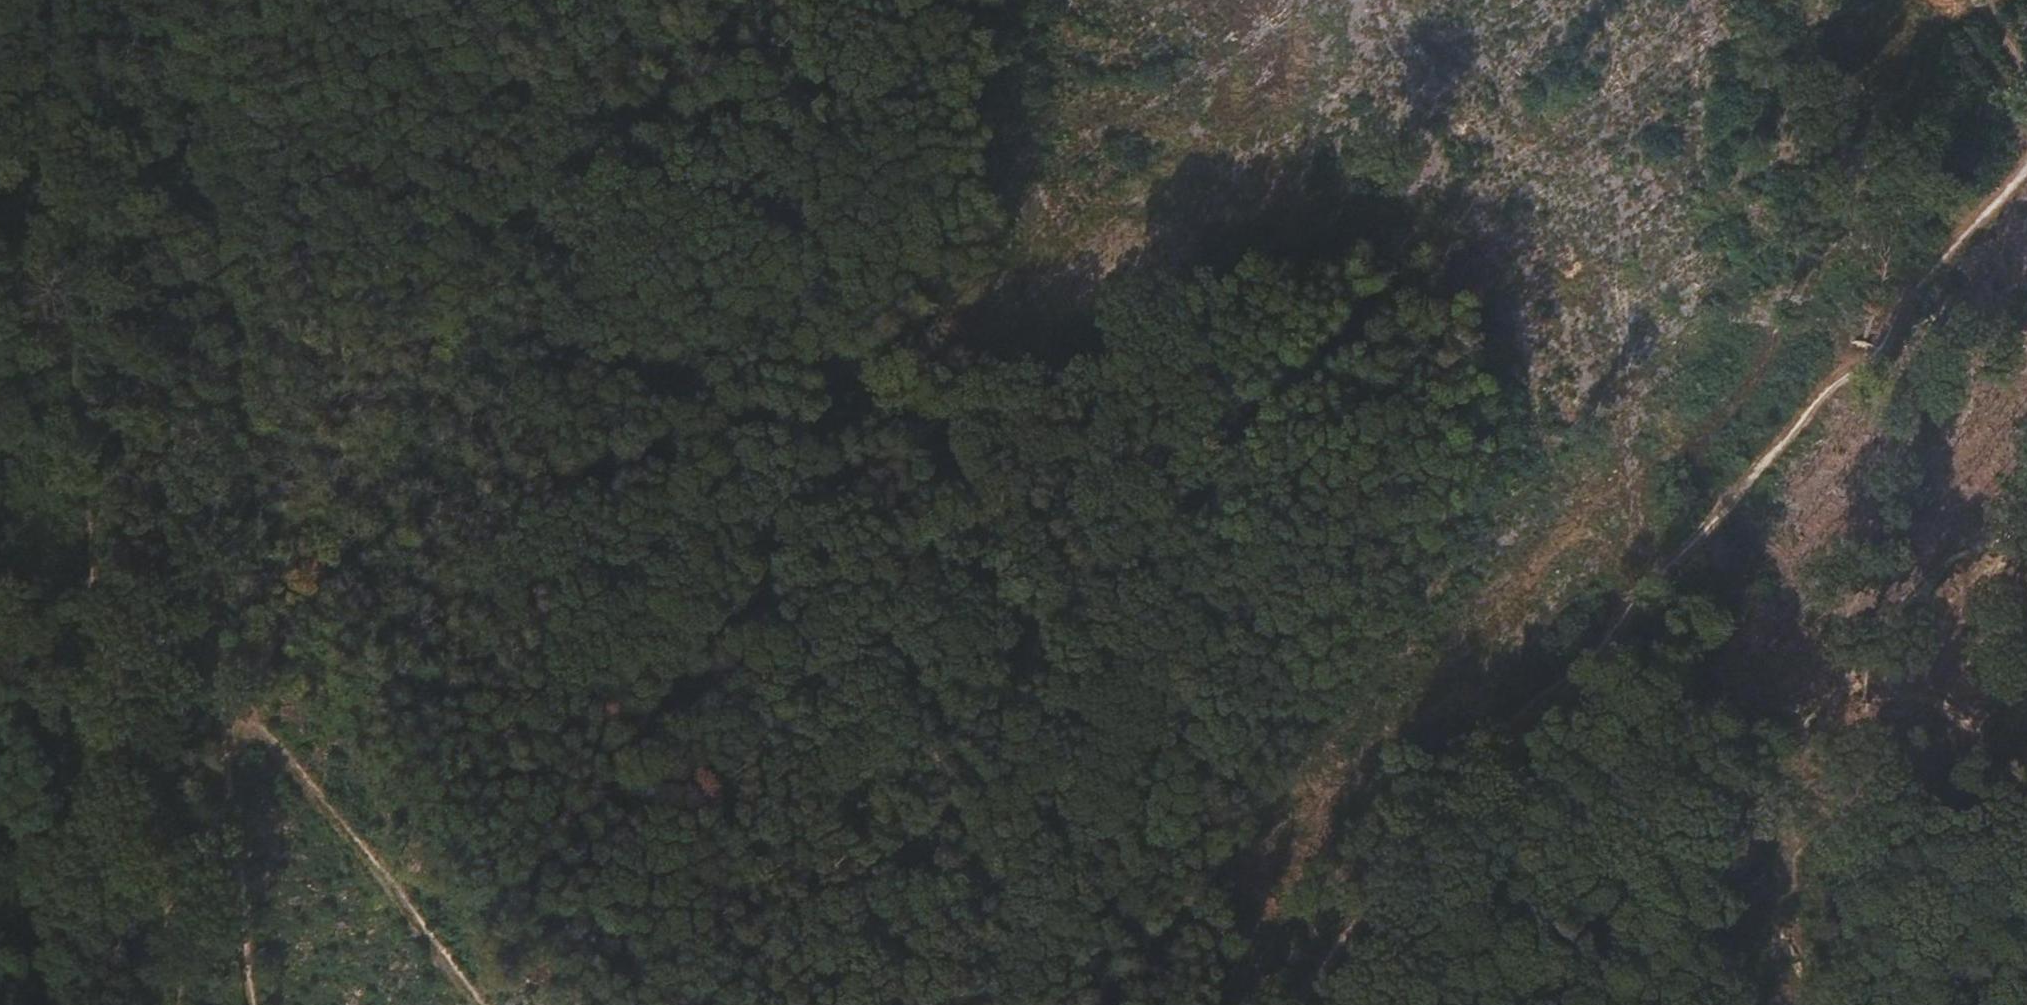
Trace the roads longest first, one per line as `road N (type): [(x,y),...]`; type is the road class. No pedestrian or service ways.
road 1 (track): [(235,718),(218,654),(188,365),(165,237),(104,101),(70,63),(0,23)]
road 2 (track): [(255,1004),(235,718)]

